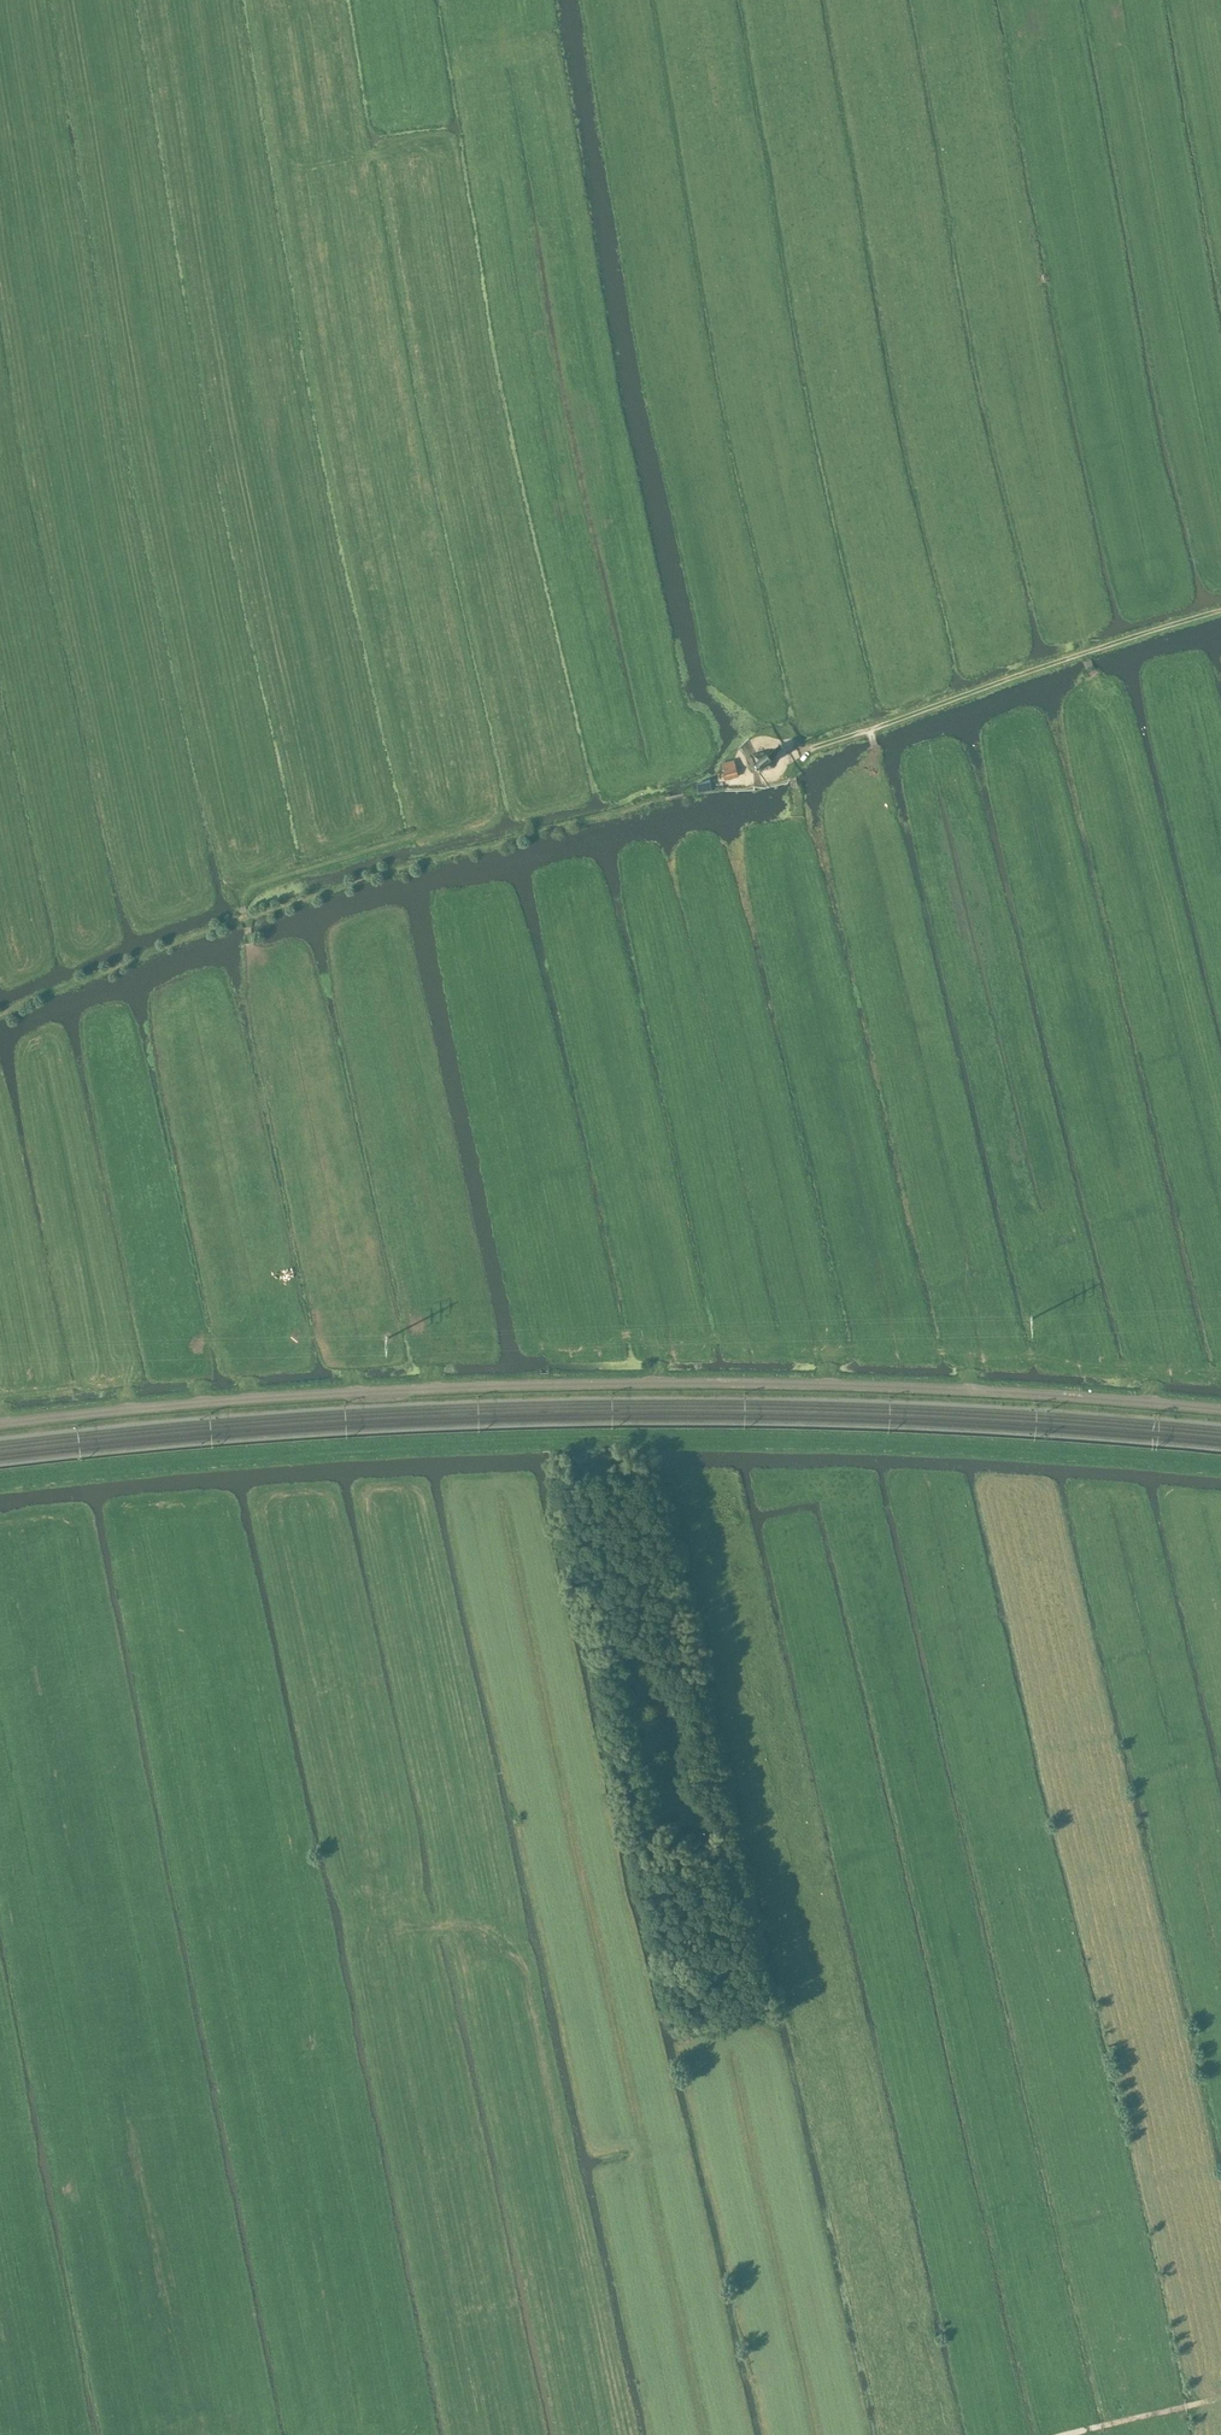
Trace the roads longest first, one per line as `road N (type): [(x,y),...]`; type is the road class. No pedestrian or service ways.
road 1 (track): [(814,748),(1220,613)]

